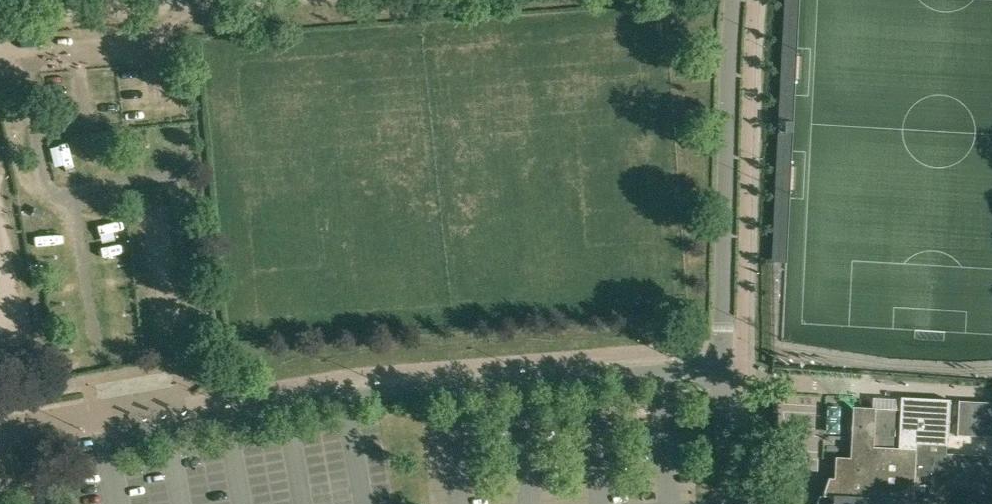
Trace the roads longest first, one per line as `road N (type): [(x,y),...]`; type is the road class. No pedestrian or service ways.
road 1 (unclassified): [(743,503),(723,344),(738,0)]
road 2 (unclassified): [(0,17),(229,0)]

